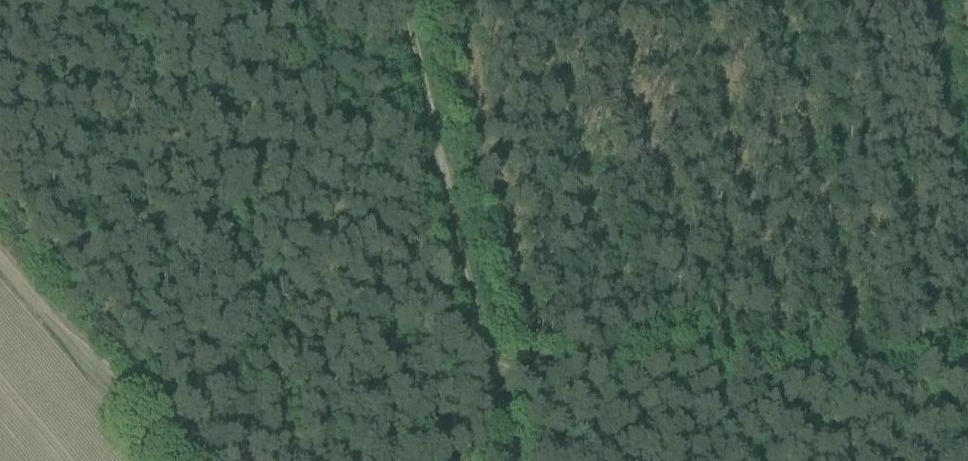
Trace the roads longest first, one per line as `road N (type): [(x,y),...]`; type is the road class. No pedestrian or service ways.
road 1 (track): [(492,343),(409,0)]
road 2 (track): [(519,460),(492,343)]

